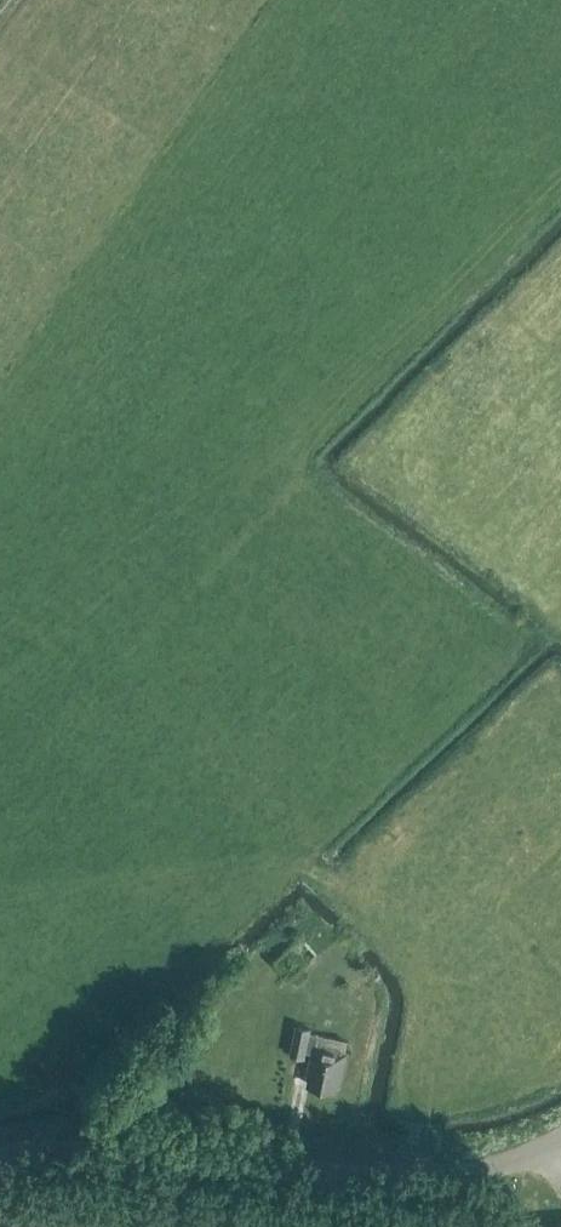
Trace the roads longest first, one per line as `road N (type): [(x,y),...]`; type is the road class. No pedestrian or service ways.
road 1 (unclassified): [(560,1142),(439,1184),(0,1173)]

